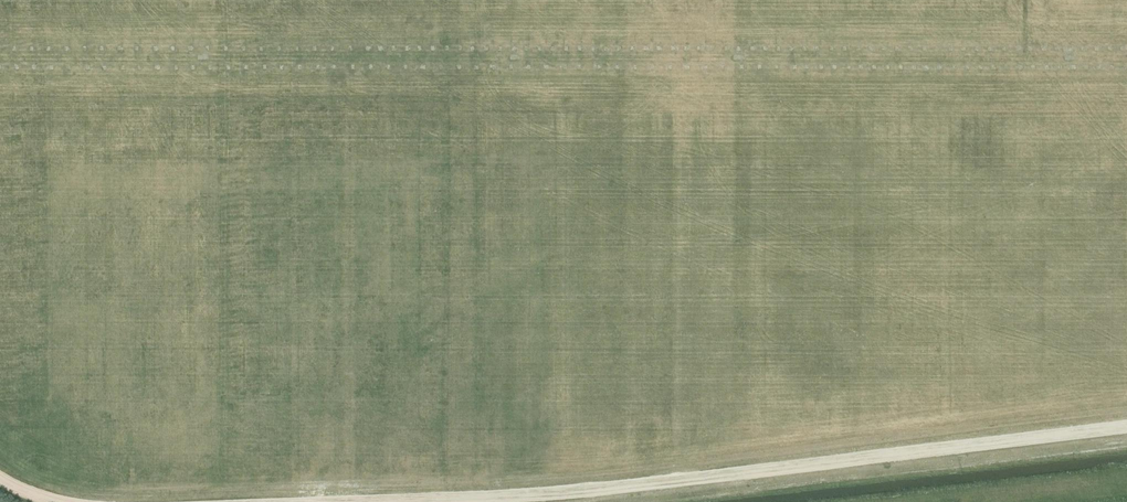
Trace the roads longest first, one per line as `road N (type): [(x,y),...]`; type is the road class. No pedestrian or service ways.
road 1 (track): [(336,501),(546,492),(1126,425)]

